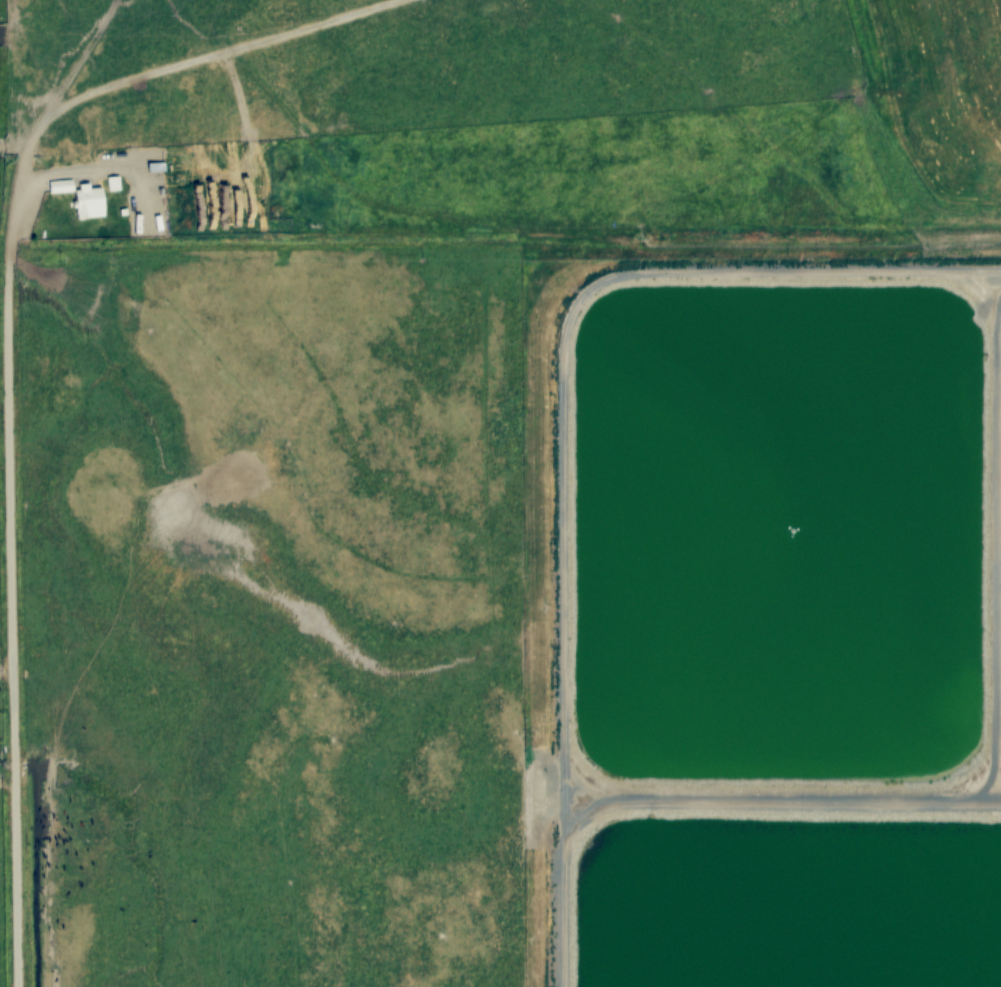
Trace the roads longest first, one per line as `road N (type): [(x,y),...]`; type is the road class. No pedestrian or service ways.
road 1 (track): [(21,986),(28,146),(166,80),(427,0)]

